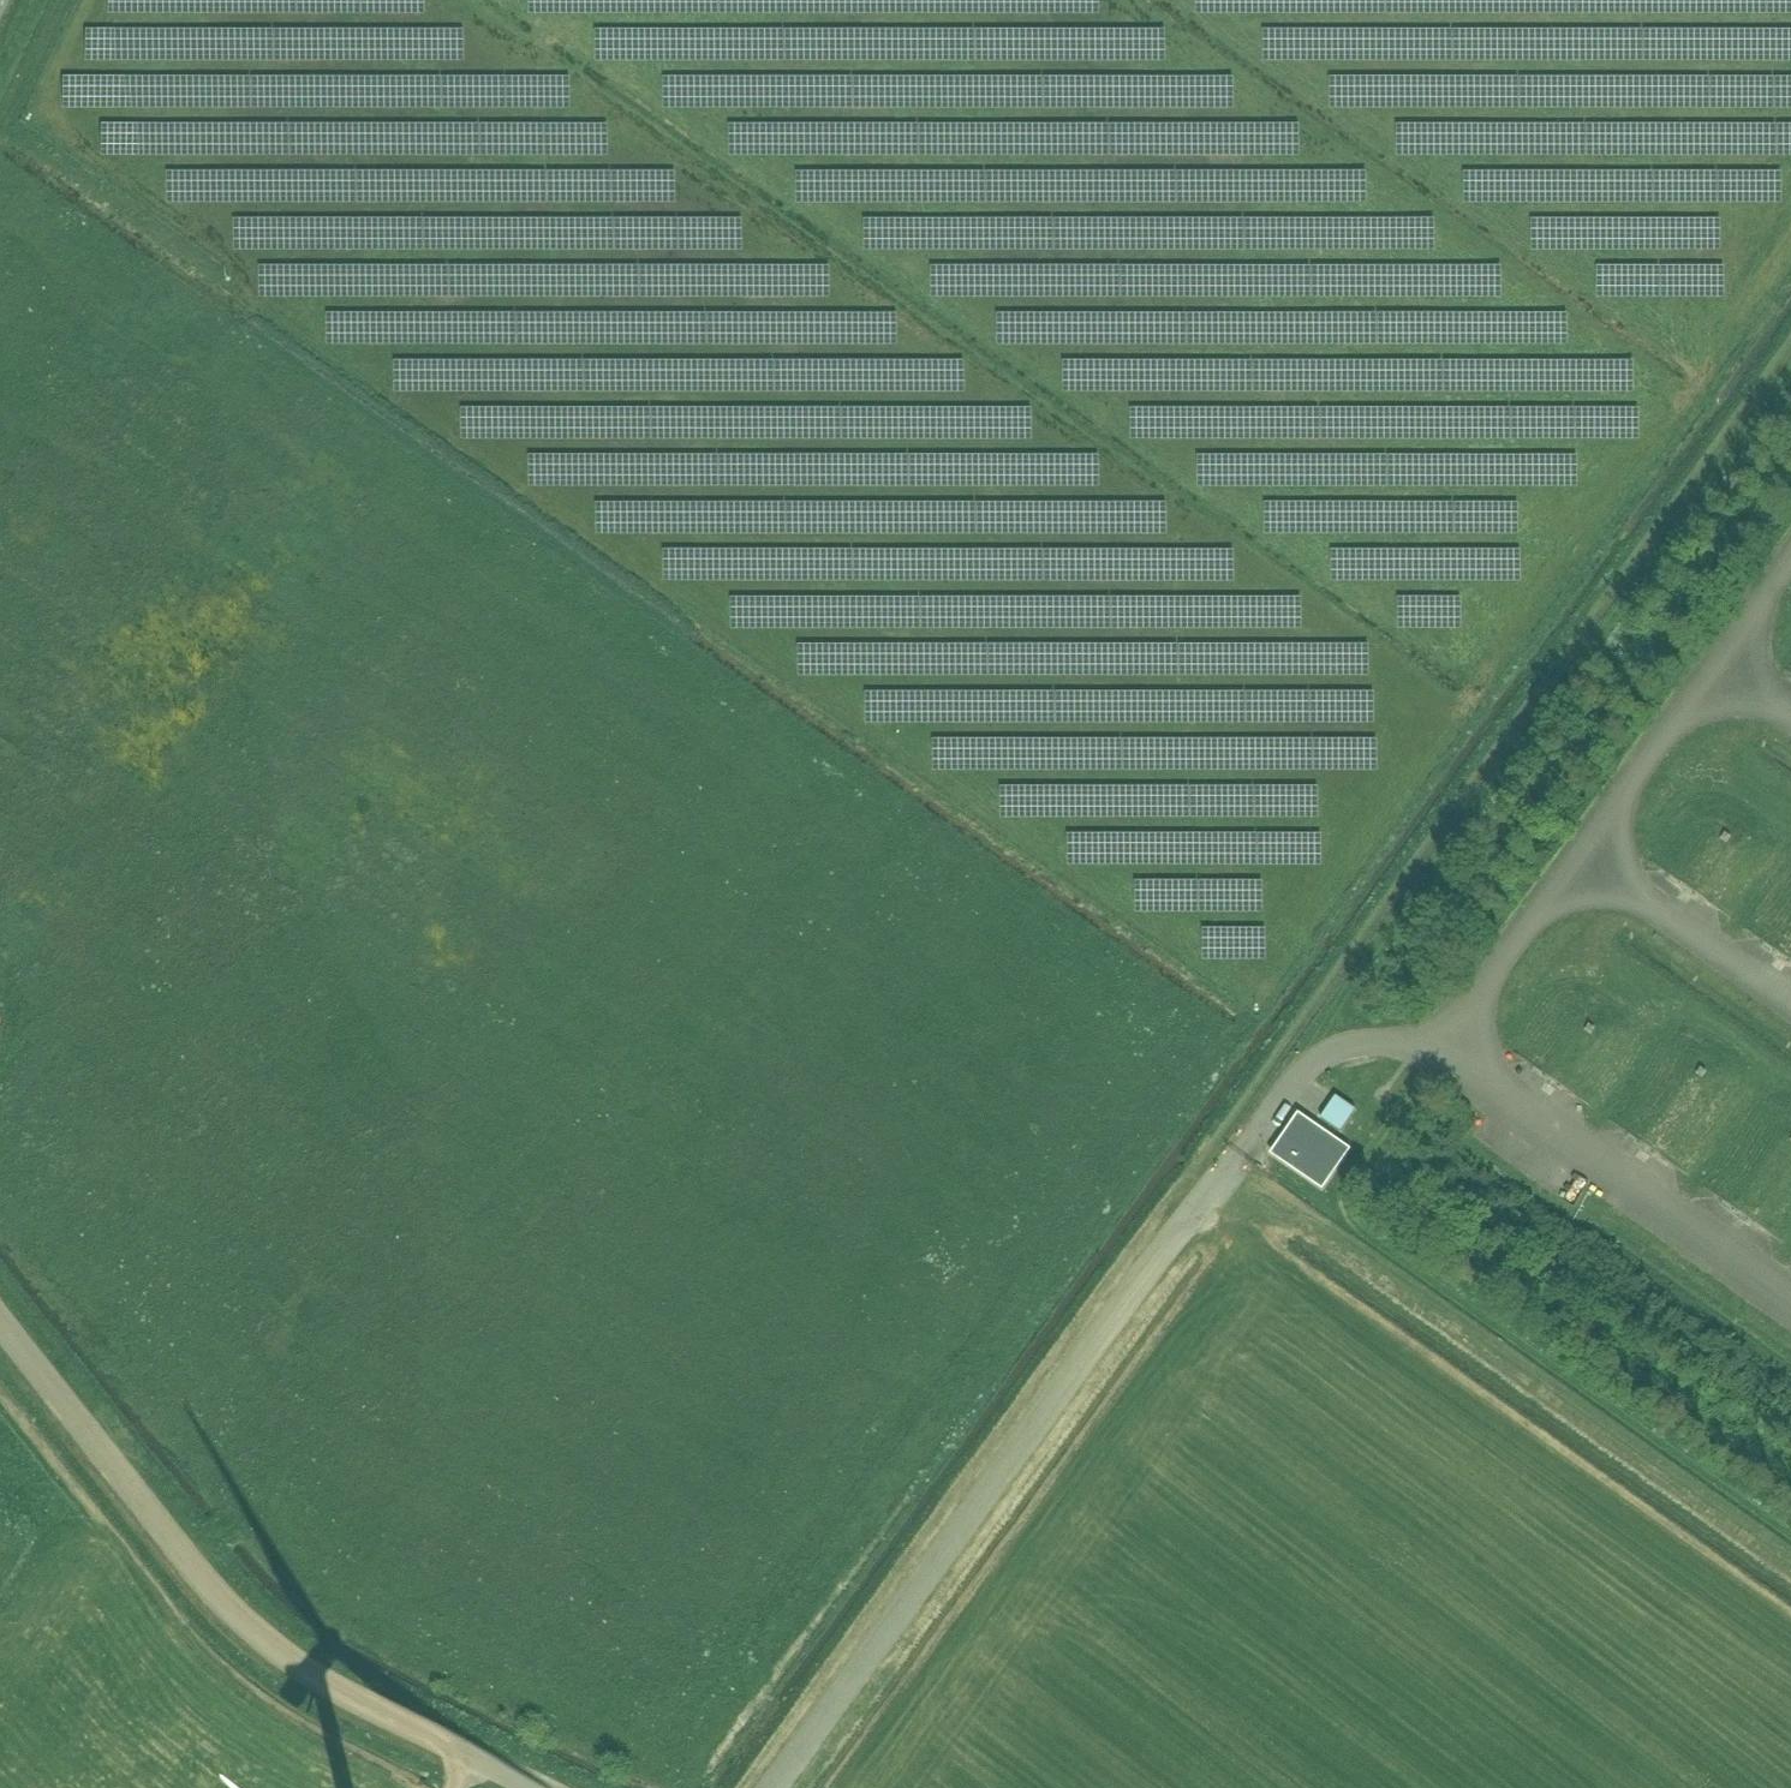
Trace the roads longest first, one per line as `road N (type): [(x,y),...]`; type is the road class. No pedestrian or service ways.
road 1 (unclassified): [(1242,1156),(769,1787)]
road 2 (unclassified): [(540,1787),(381,1710),(263,1640),(208,1584),(0,1321)]

